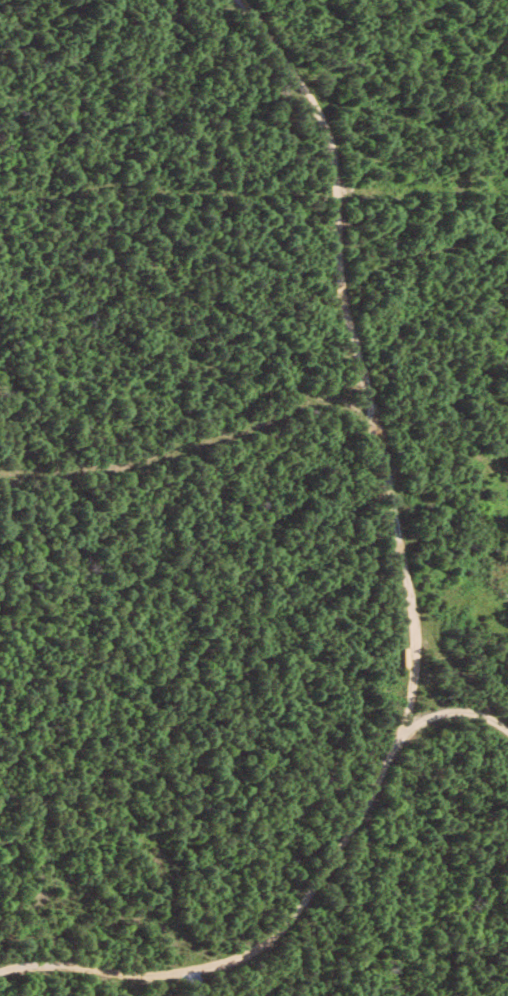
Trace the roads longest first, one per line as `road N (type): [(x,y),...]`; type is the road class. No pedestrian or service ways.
road 1 (track): [(0,969),(175,974),(211,968),(264,941),(342,833),(409,692),(416,644),(403,545),(329,258),(324,131),(244,0)]
road 2 (track): [(0,473),(154,457),(293,403),(368,414)]
road 3 (track): [(413,619),(507,727)]

